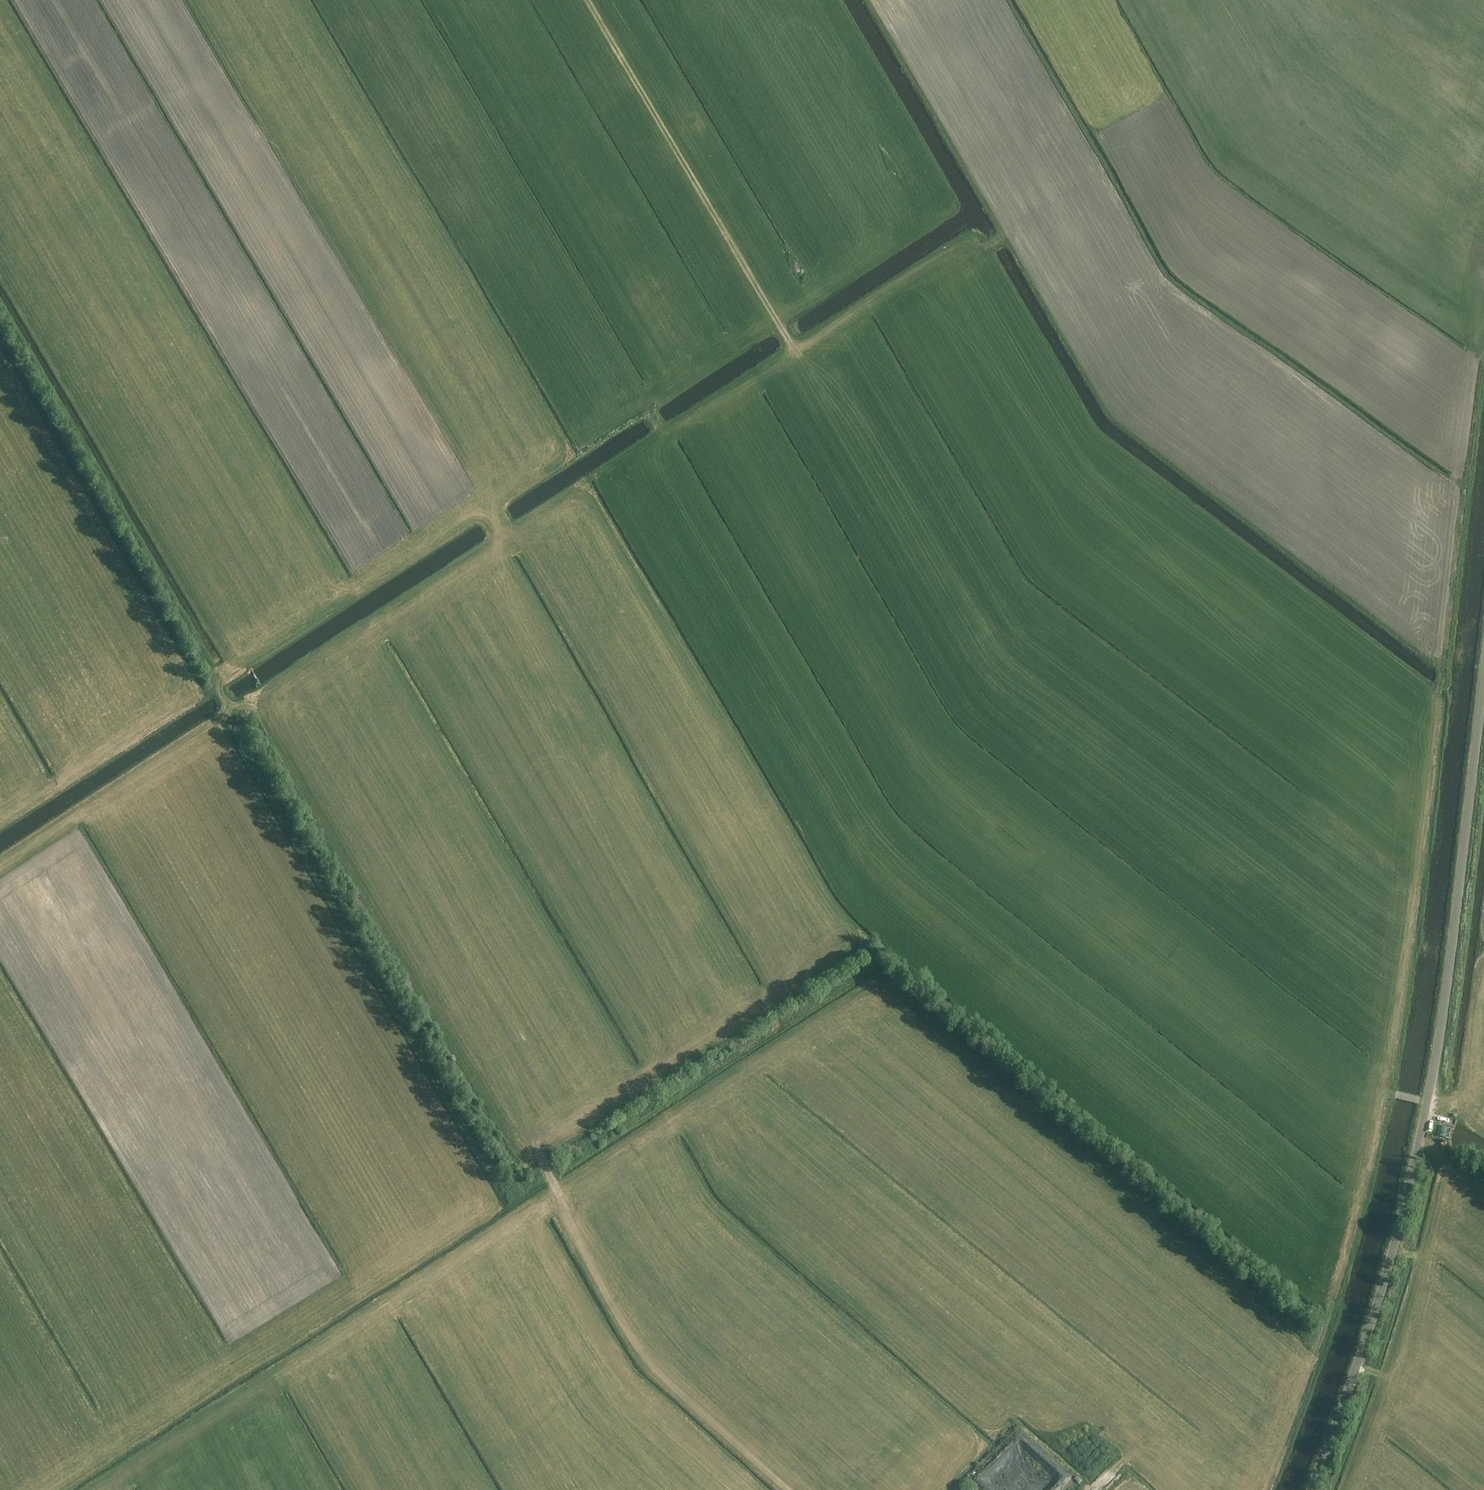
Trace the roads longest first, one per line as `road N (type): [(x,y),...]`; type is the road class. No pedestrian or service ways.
road 1 (unclassified): [(1311,1489),(1382,1289),(1427,1105),(1483,679)]
road 2 (track): [(785,1489),(656,1372),(562,1218)]

